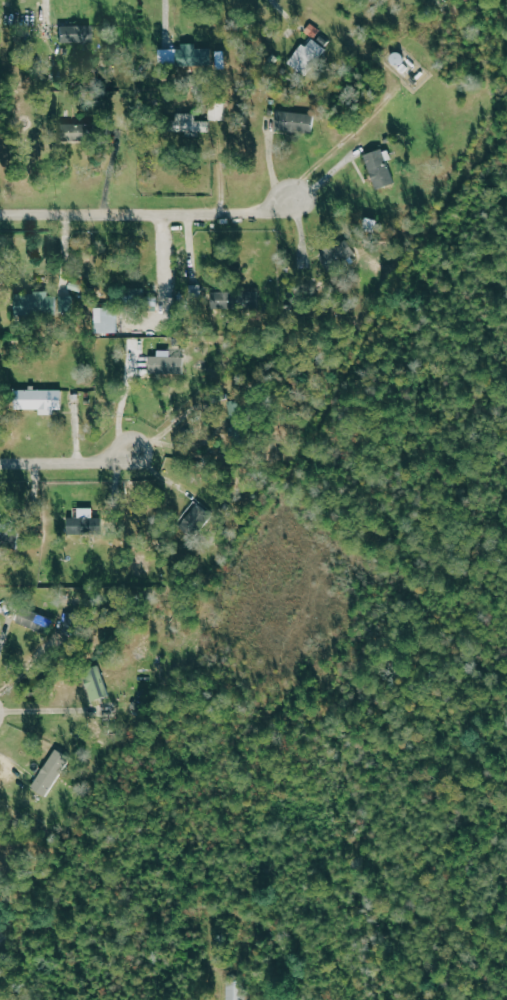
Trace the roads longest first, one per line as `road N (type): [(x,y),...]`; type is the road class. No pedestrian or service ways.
road 1 (residential): [(205,999),(212,886),(332,666)]
road 2 (residential): [(0,215),(255,214),(292,197)]
road 3 (residential): [(0,463),(105,463),(129,453)]

